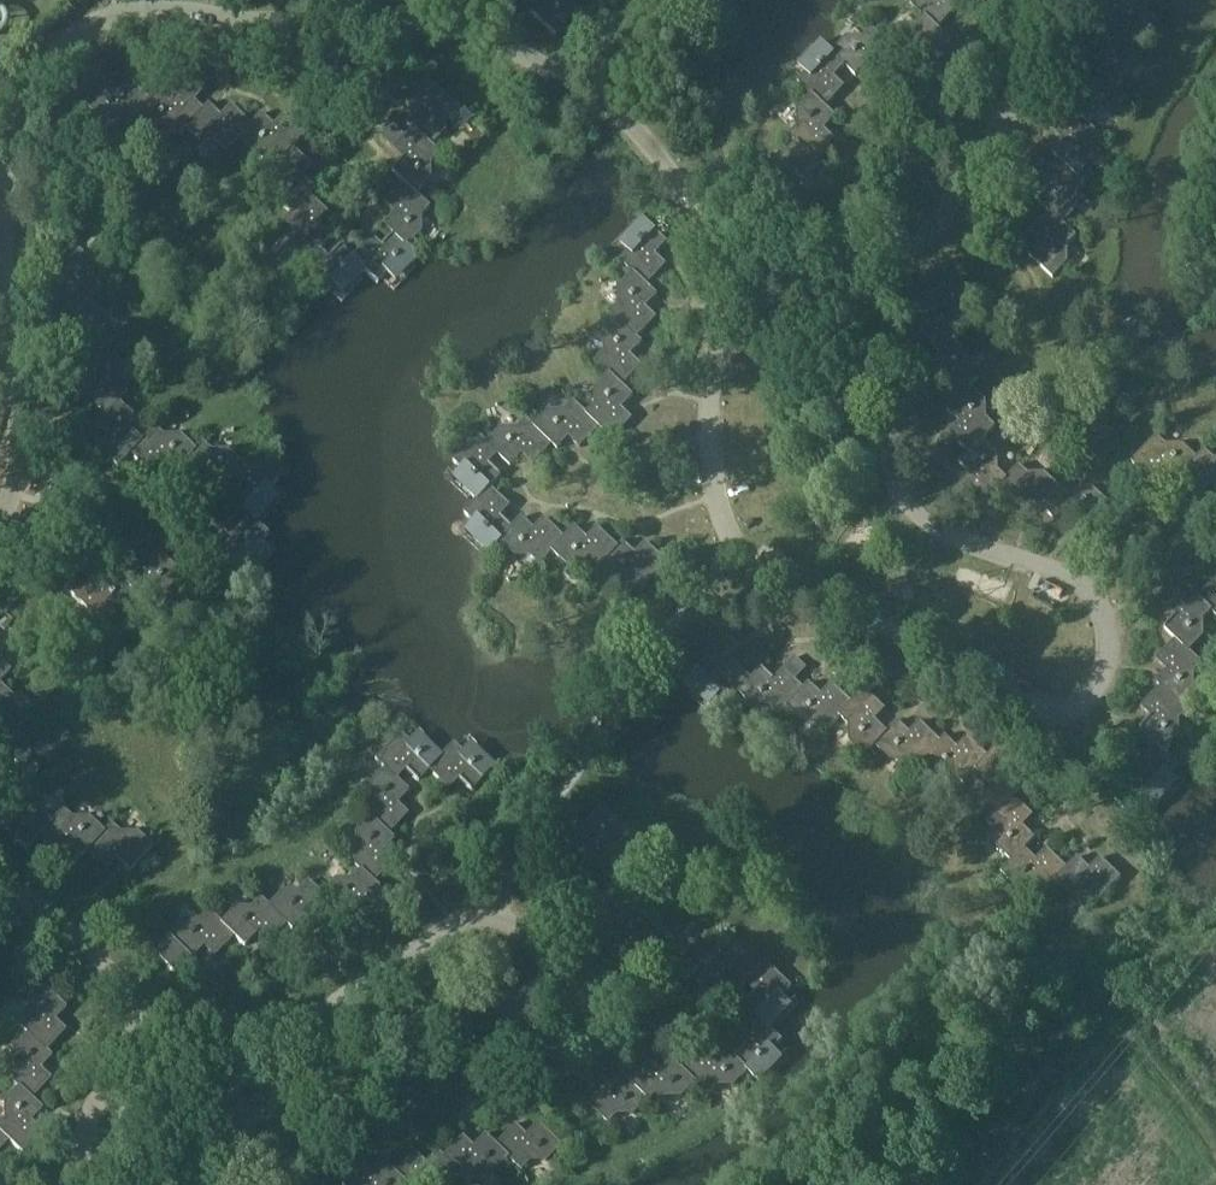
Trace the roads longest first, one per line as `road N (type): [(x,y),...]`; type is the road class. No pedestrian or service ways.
road 1 (residential): [(847,299),(863,402),(903,500),(964,542),(1045,565),(1094,595),(1114,625),(1101,688),(1065,715),(956,654),(795,600),(737,557),(710,459),(719,321),(736,274)]
road 2 (residential): [(0,508),(21,422),(6,234),(16,144),(46,69),(92,20),(138,10),(358,27),(423,20),(464,2)]
road 3 (residential): [(146,1018),(192,1039),(252,1046),(312,1022),(449,928),(494,919),(532,934),(546,956)]
road 4 (residential): [(736,274),(633,124),(499,37),(464,2)]
road 5 (residential): [(1041,0),(1009,116),(977,182),(919,244),(847,299)]
road 6 (residential): [(546,956),(584,1004),(578,1030),(558,1050),(530,1053),(513,1033),(528,983)]
road 7 (residential): [(0,880),(124,985),(146,1018)]
road 8 (residential): [(146,1018),(101,1092),(83,1151),(87,1184)]

